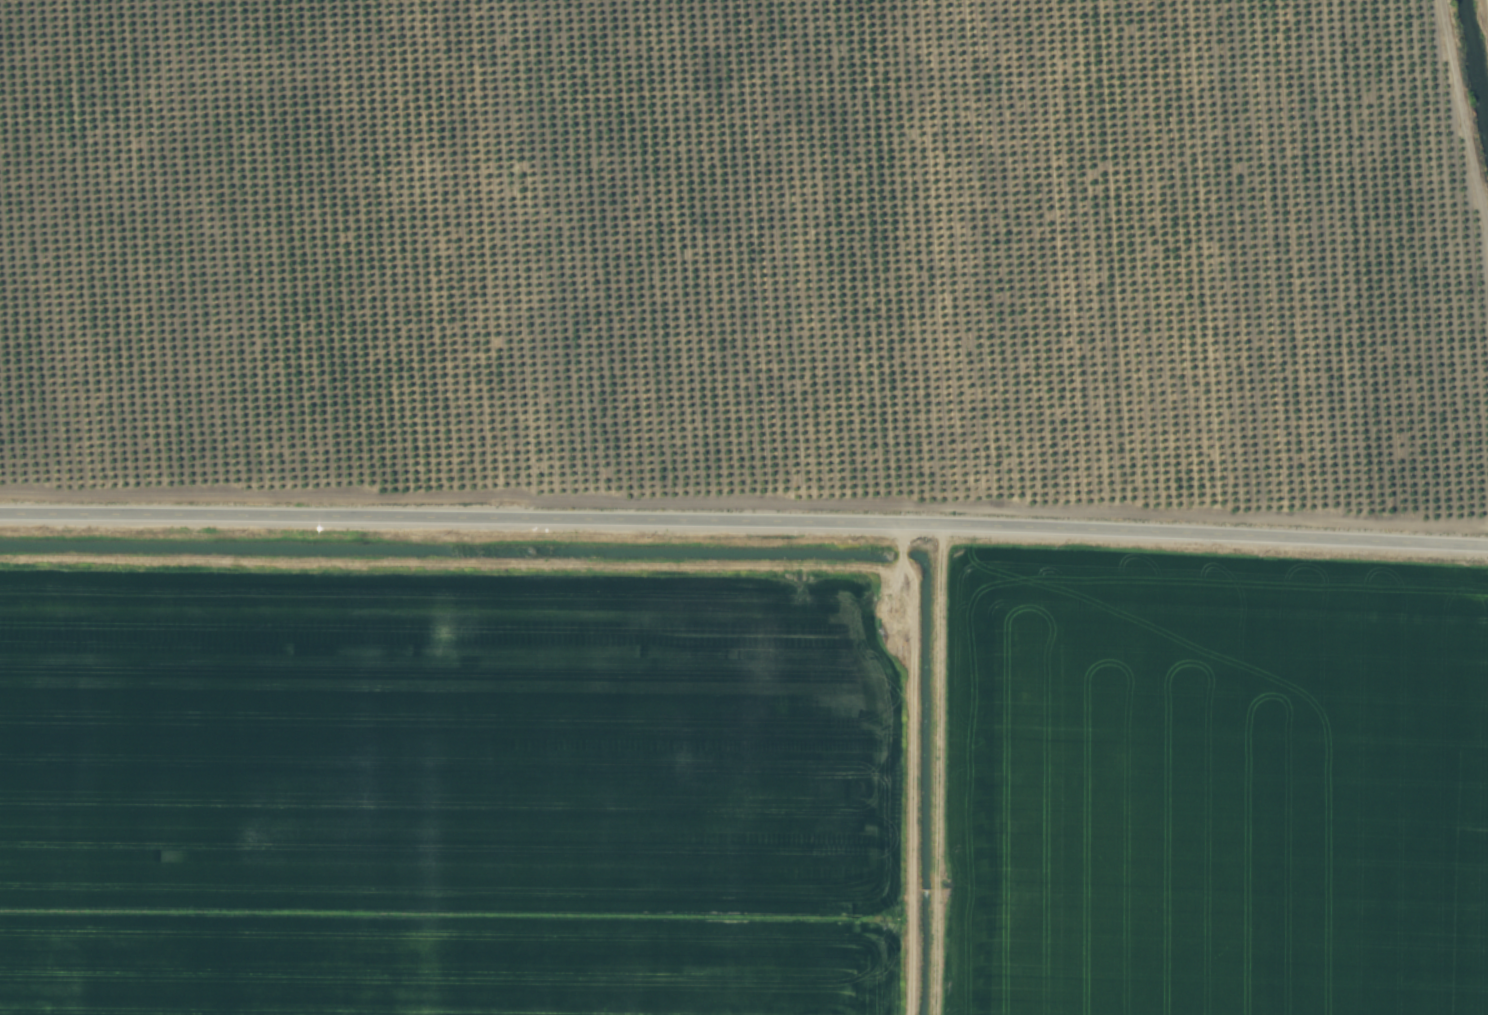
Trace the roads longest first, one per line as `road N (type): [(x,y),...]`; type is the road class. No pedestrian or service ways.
road 1 (residential): [(0,517),(1008,527),(1487,545)]

